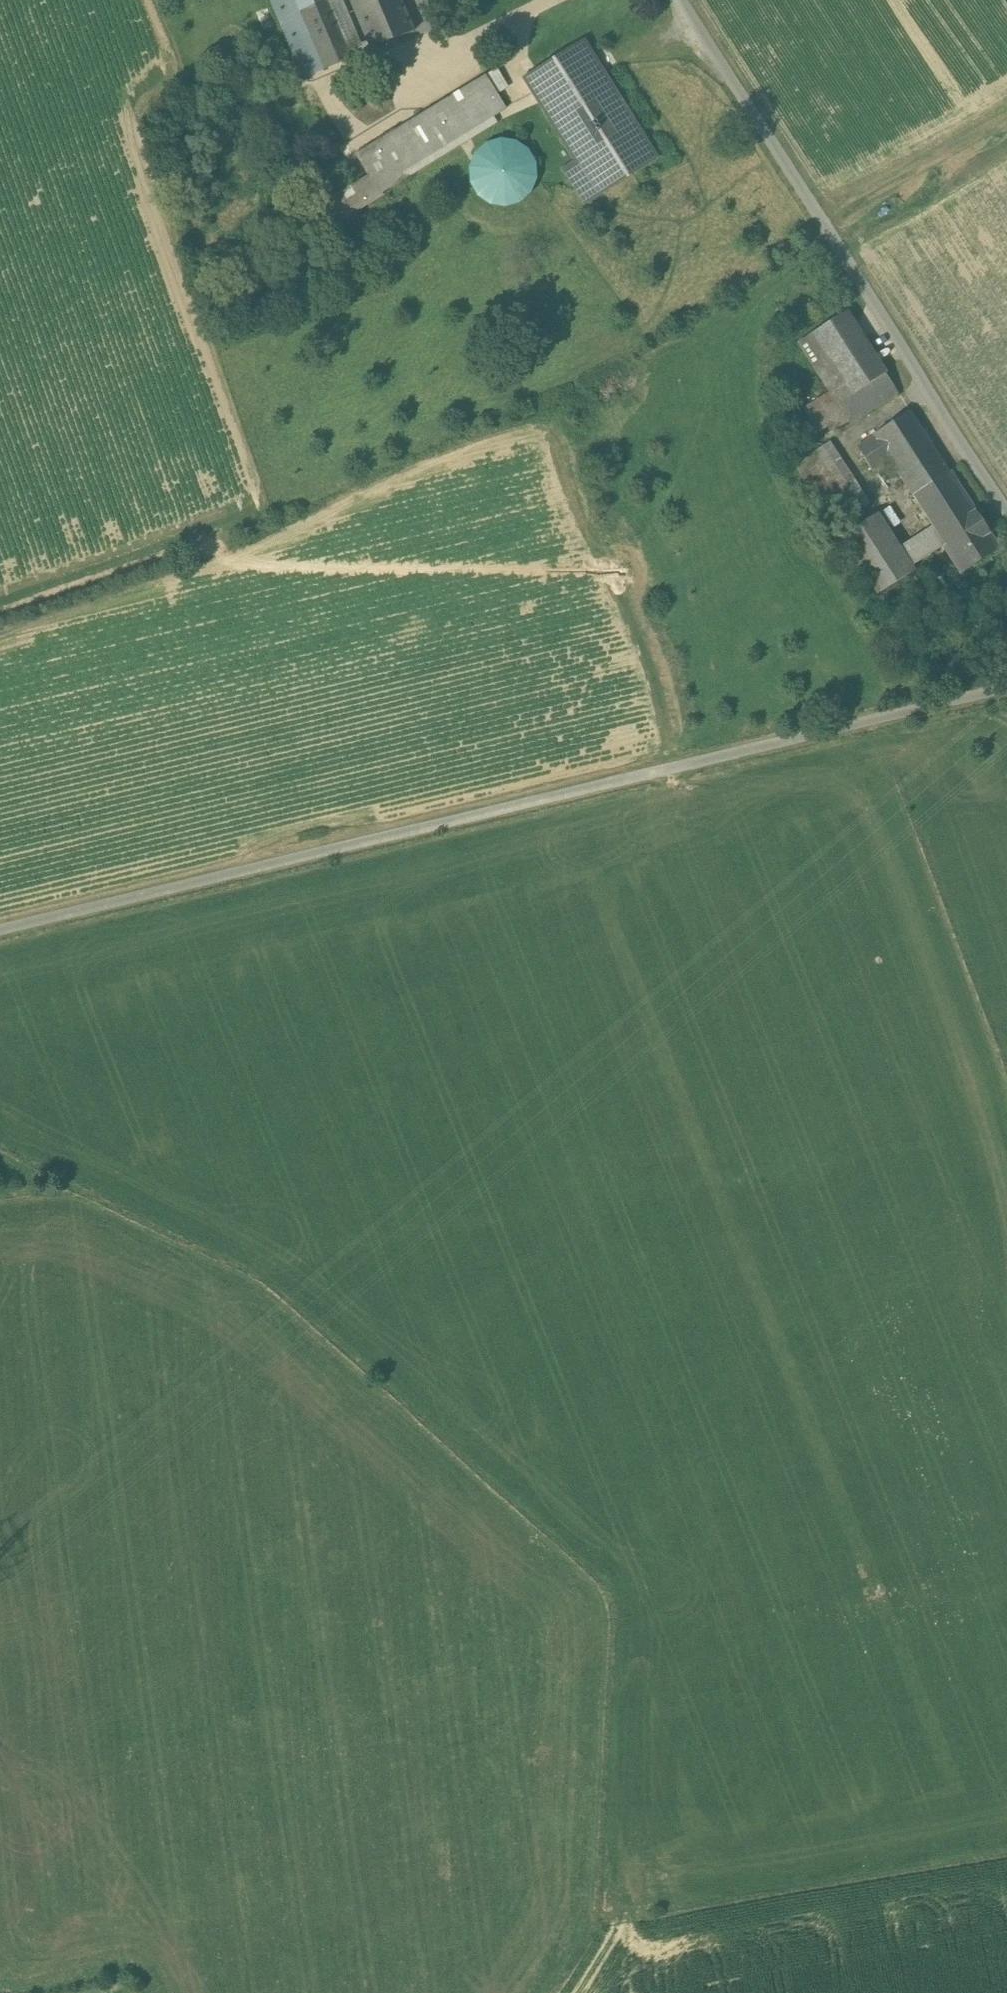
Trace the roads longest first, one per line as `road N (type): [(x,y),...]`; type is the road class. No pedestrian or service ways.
road 1 (unclassified): [(1006,687),(0,929)]
road 2 (unclassified): [(681,0),(1006,511)]

